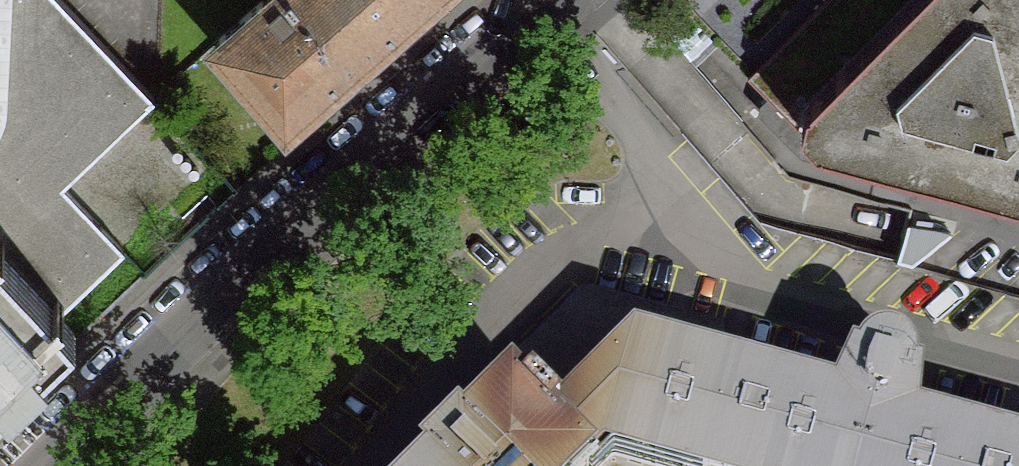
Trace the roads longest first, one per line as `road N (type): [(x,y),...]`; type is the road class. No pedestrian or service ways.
road 1 (residential): [(557,0),(238,284),(55,465)]

